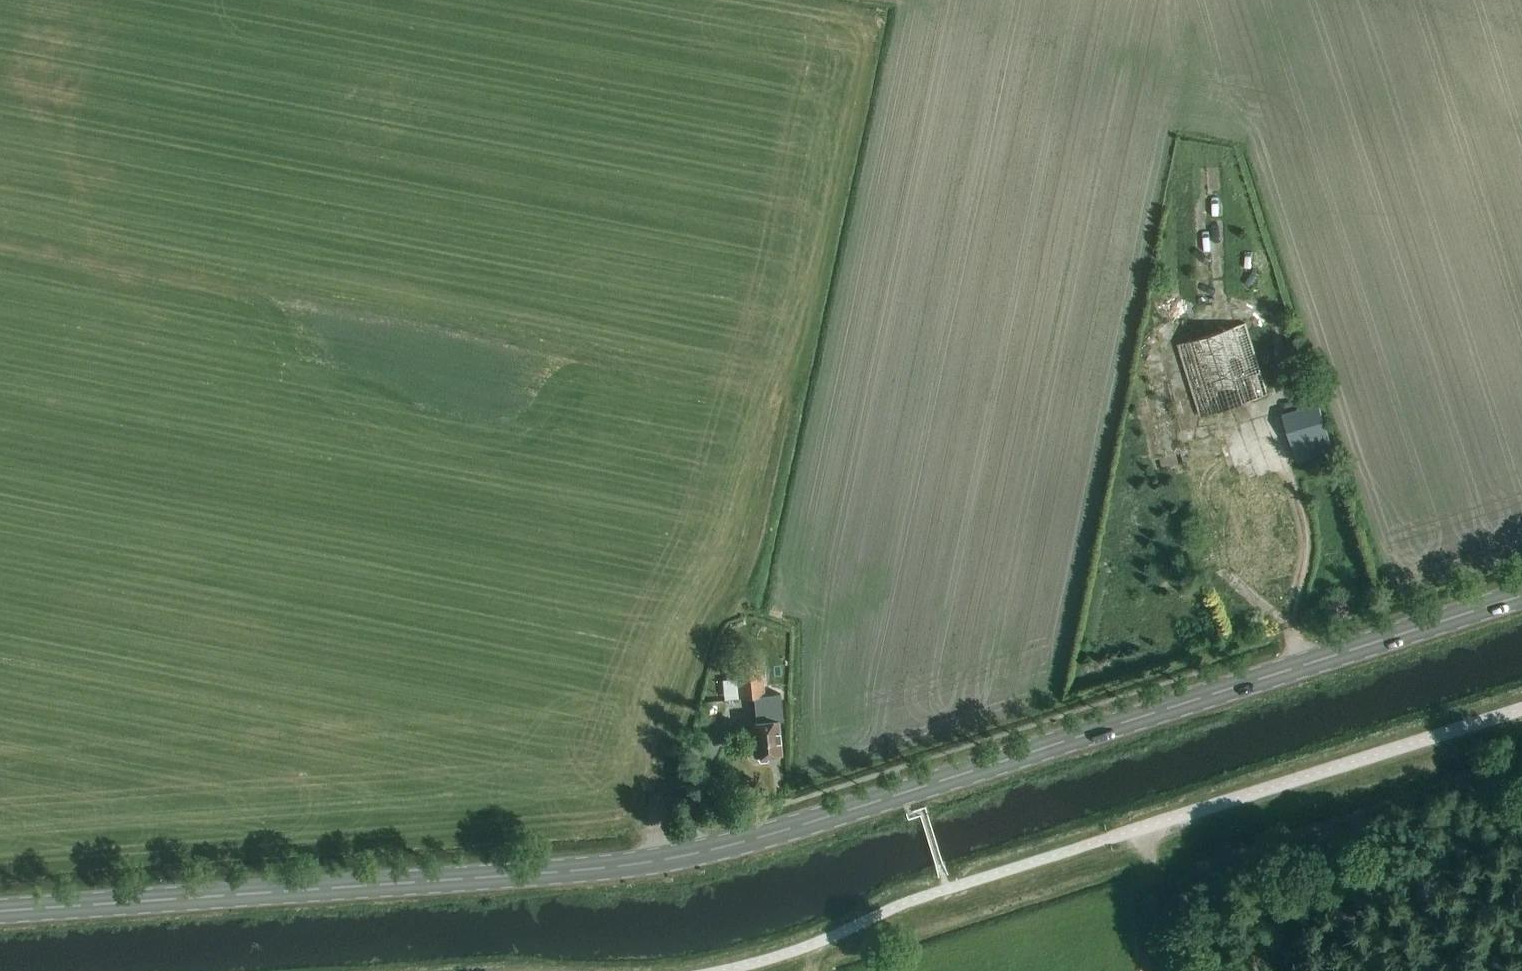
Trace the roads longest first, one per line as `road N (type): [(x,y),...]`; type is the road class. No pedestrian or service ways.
road 1 (primary): [(0,912),(653,862),(800,826),(1521,597)]
road 2 (unclassified): [(1521,708),(1109,838)]

